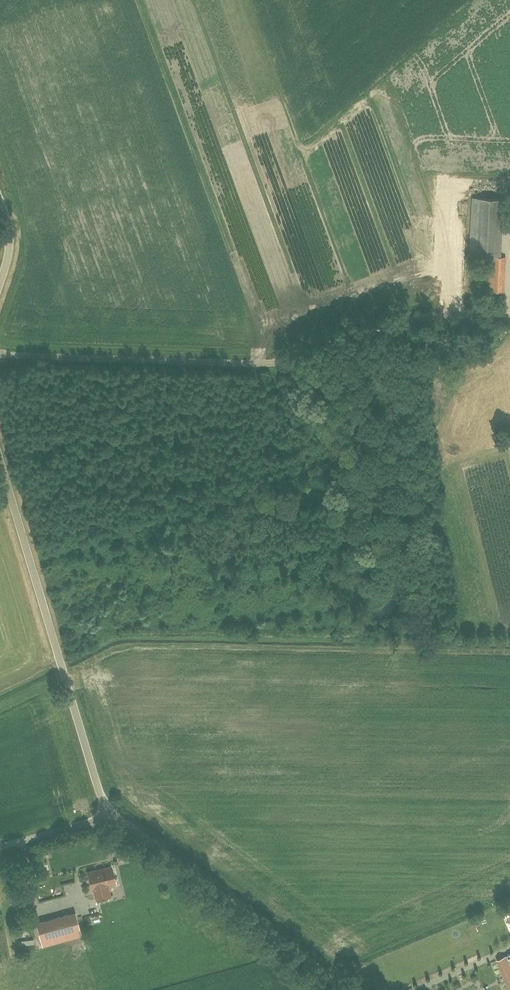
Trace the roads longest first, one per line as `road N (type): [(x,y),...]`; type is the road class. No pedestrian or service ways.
road 1 (unclassified): [(509,312),(395,323),(268,363),(0,355)]
road 2 (unclassified): [(114,816),(100,794),(0,459)]
road 3 (unclassified): [(346,989),(114,816)]

